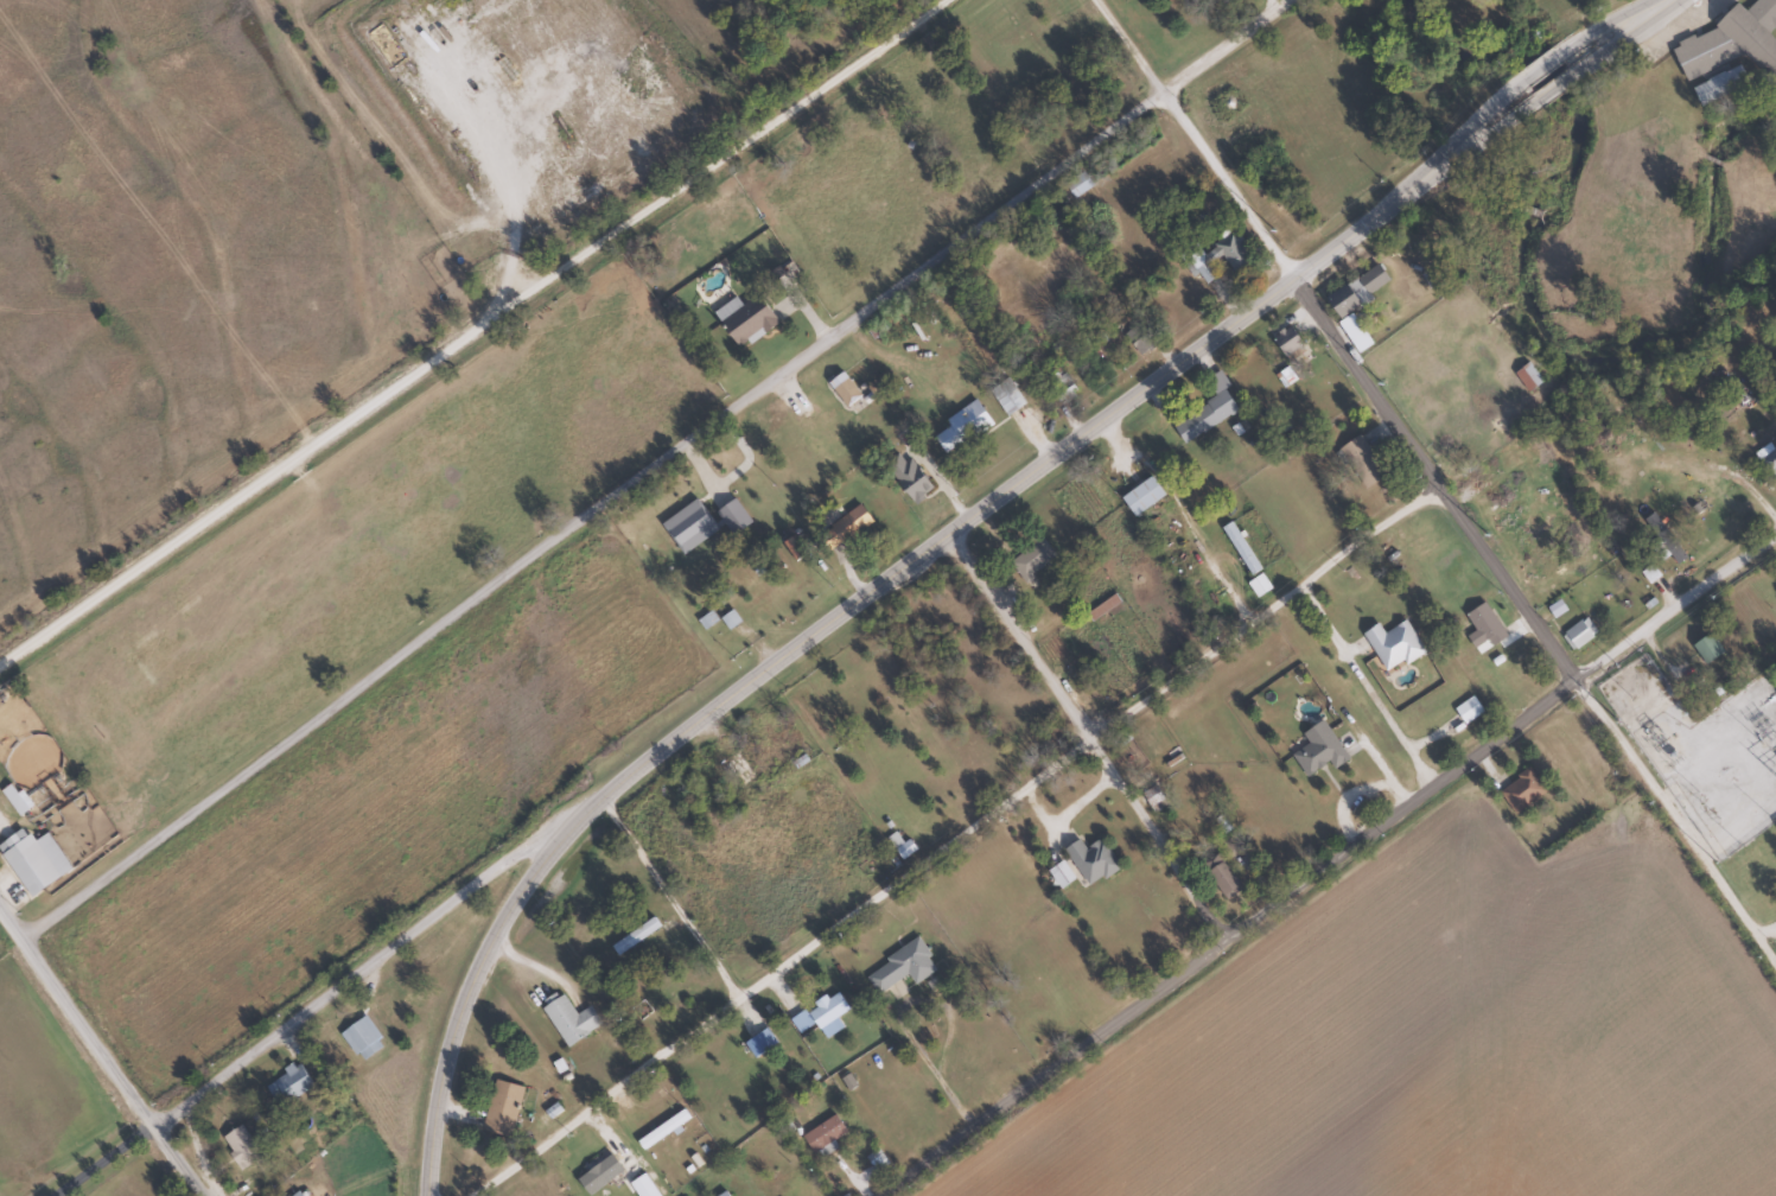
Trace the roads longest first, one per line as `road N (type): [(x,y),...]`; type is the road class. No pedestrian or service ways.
road 1 (residential): [(0,900),(867,256),(1170,95)]
road 2 (secondary): [(569,831),(713,707),(1294,278),(1523,94)]
road 3 (residential): [(1775,960),(1577,675),(1399,486),(1369,475),(1294,278),(1097,0)]
road 4 (residential): [(436,1195),(466,1126),(677,943),(1369,475)]
road 5 (residential): [(0,654),(944,0)]
road 6 (residential): [(882,1195),(1775,532)]
road 7 (residential): [(0,1143),(140,1050),(569,831)]
road 8 (residential): [(1229,933),(1042,700),(954,532)]
road 9 (secondary): [(569,831),(531,878),(469,993),(435,1120),(430,1195)]
road 10 (residential): [(194,1195),(0,921)]
road 11 (residential): [(677,943),(610,796)]
road 12 (residential): [(1170,95),(1289,0)]

